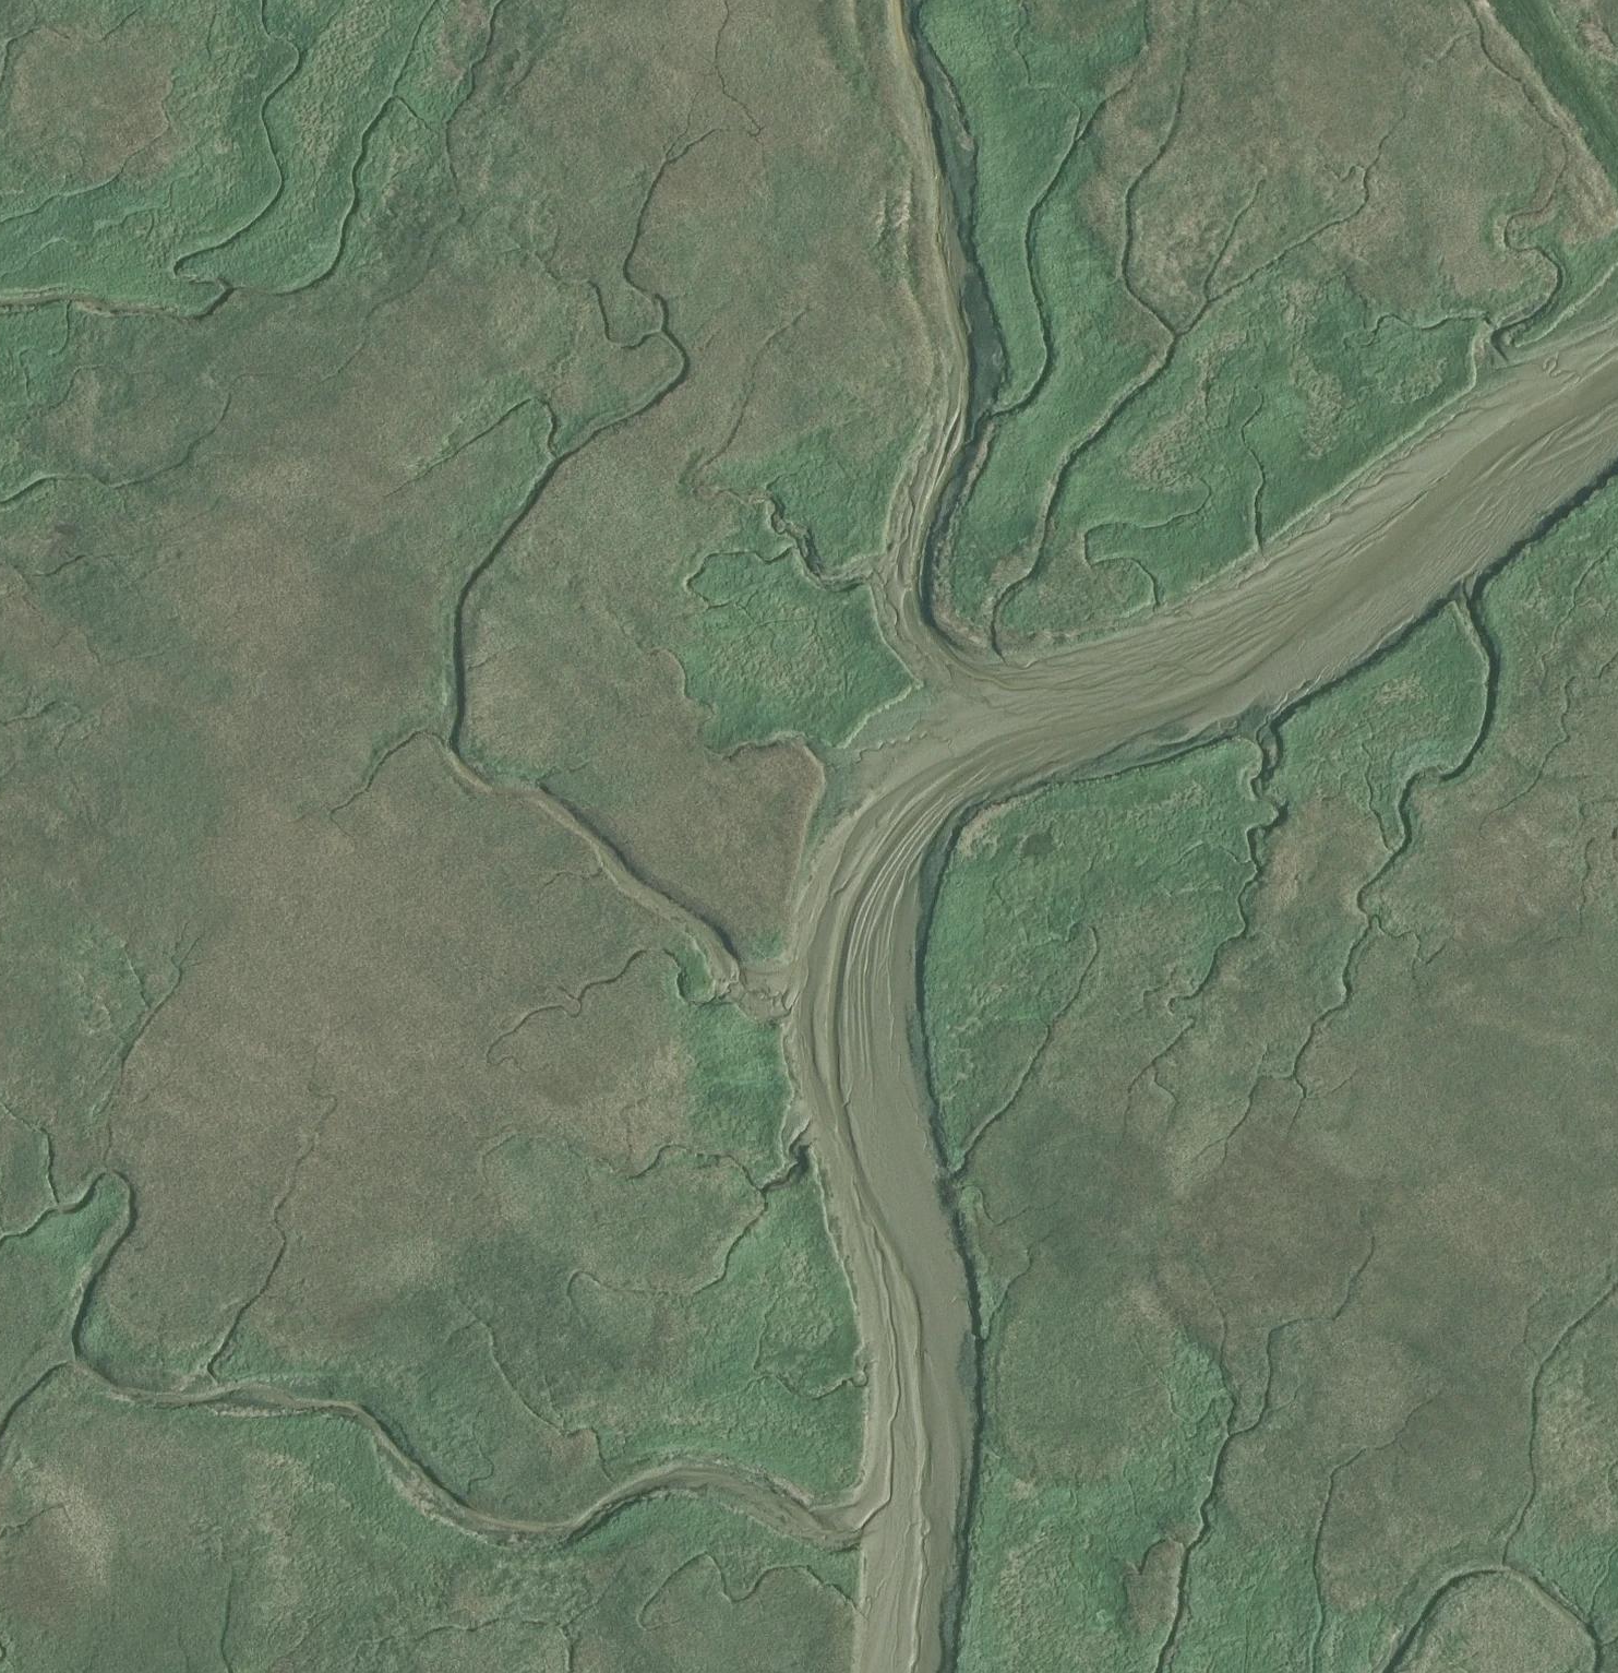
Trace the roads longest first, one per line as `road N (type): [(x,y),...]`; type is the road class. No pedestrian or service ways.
road 1 (track): [(1617,141),(1529,0)]

